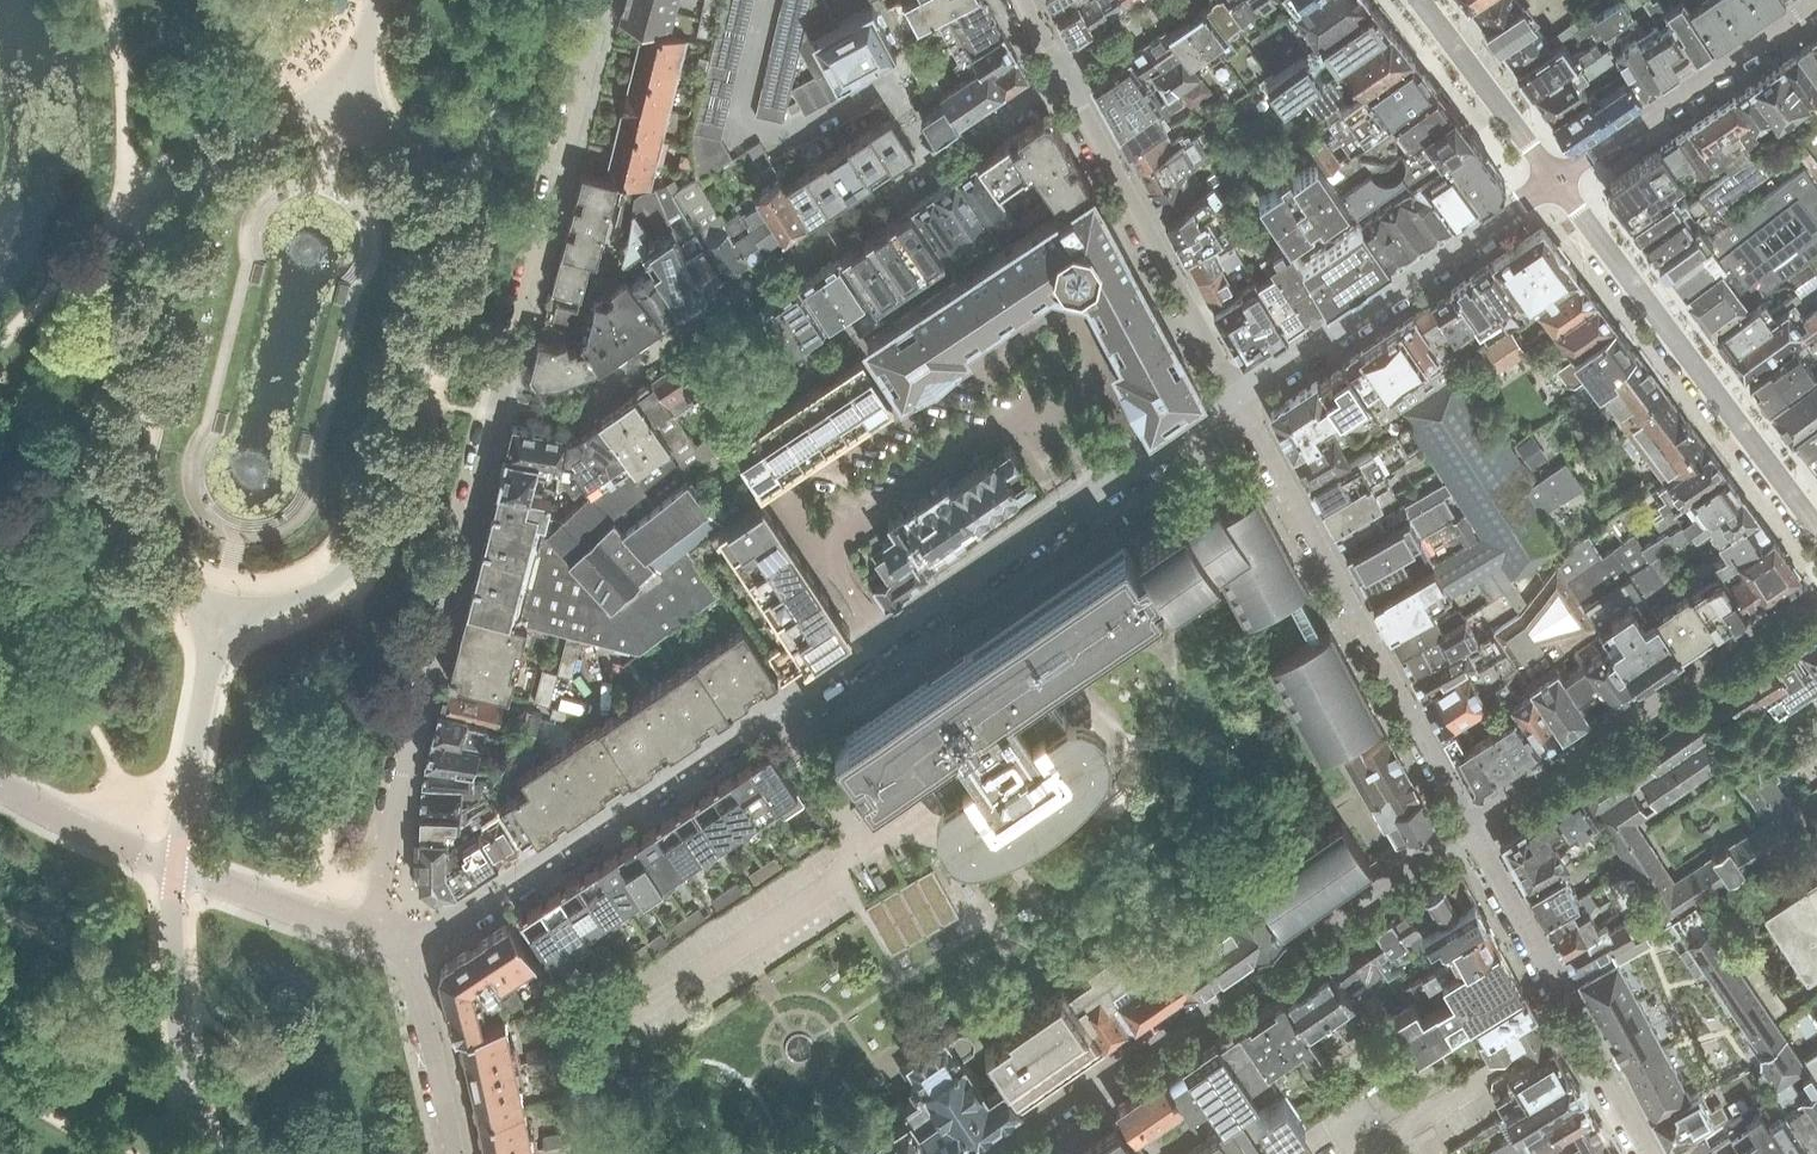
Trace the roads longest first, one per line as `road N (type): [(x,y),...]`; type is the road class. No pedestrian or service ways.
road 1 (residential): [(1061,77),(875,195),(829,236),(591,395),(556,407),(497,400)]
road 2 (residential): [(983,1153),(1470,822)]
road 3 (residential): [(396,942),(448,927),(882,635)]
road 4 (residential): [(497,400),(386,835),(379,895),(396,942)]
road 5 (residential): [(1236,395),(1470,822)]
road 6 (residential): [(1816,528),(1558,179)]
road 7 (residential): [(882,635),(1236,395)]
road 8 (residential): [(396,942),(208,883),(0,787)]
road 9 (residential): [(1470,822),(1816,592)]
road 10 (residential): [(603,0),(497,400)]
road 11 (residential): [(1236,395),(1558,179)]
road 12 (residential): [(1470,822),(1647,1153)]
road 13 (residential): [(882,635),(820,545),(1038,407)]
road 14 (residential): [(1236,395),(1061,77)]
road 15 (residential): [(1816,8),(1558,179)]
road 16 (residential): [(1558,179),(1422,0)]
road 17 (residential): [(396,942),(434,1060),(452,1153)]
road 18 (residential): [(1173,0),(1061,77)]

